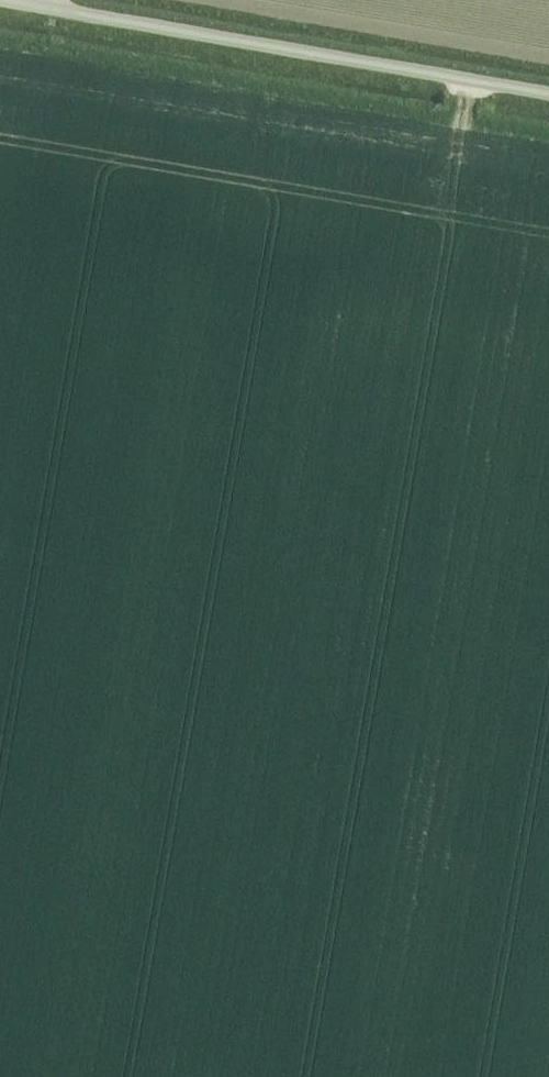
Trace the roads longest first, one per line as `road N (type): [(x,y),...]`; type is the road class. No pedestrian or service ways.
road 1 (residential): [(0,0),(548,94)]

